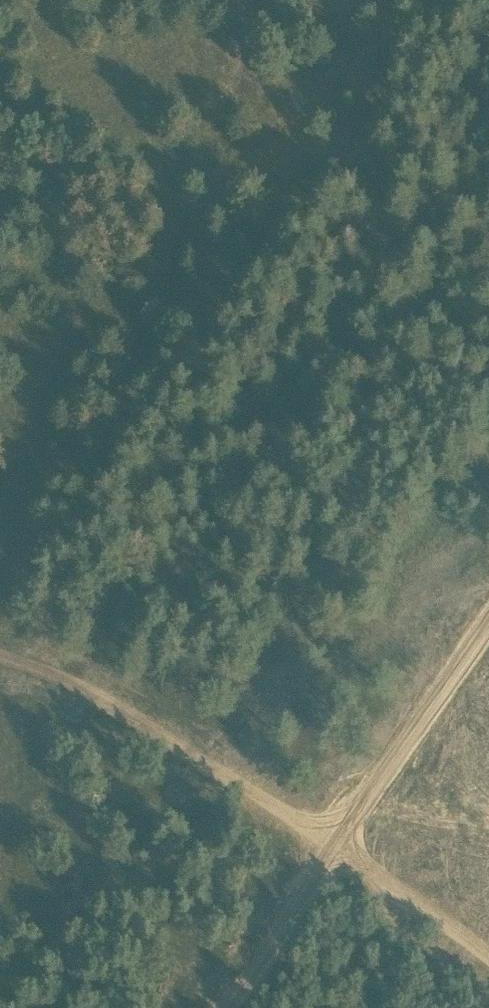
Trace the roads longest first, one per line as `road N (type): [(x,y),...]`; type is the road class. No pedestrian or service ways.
road 1 (track): [(0,657),(193,748),(343,838),(229,1007)]
road 2 (track): [(488,631),(343,838),(488,958)]

